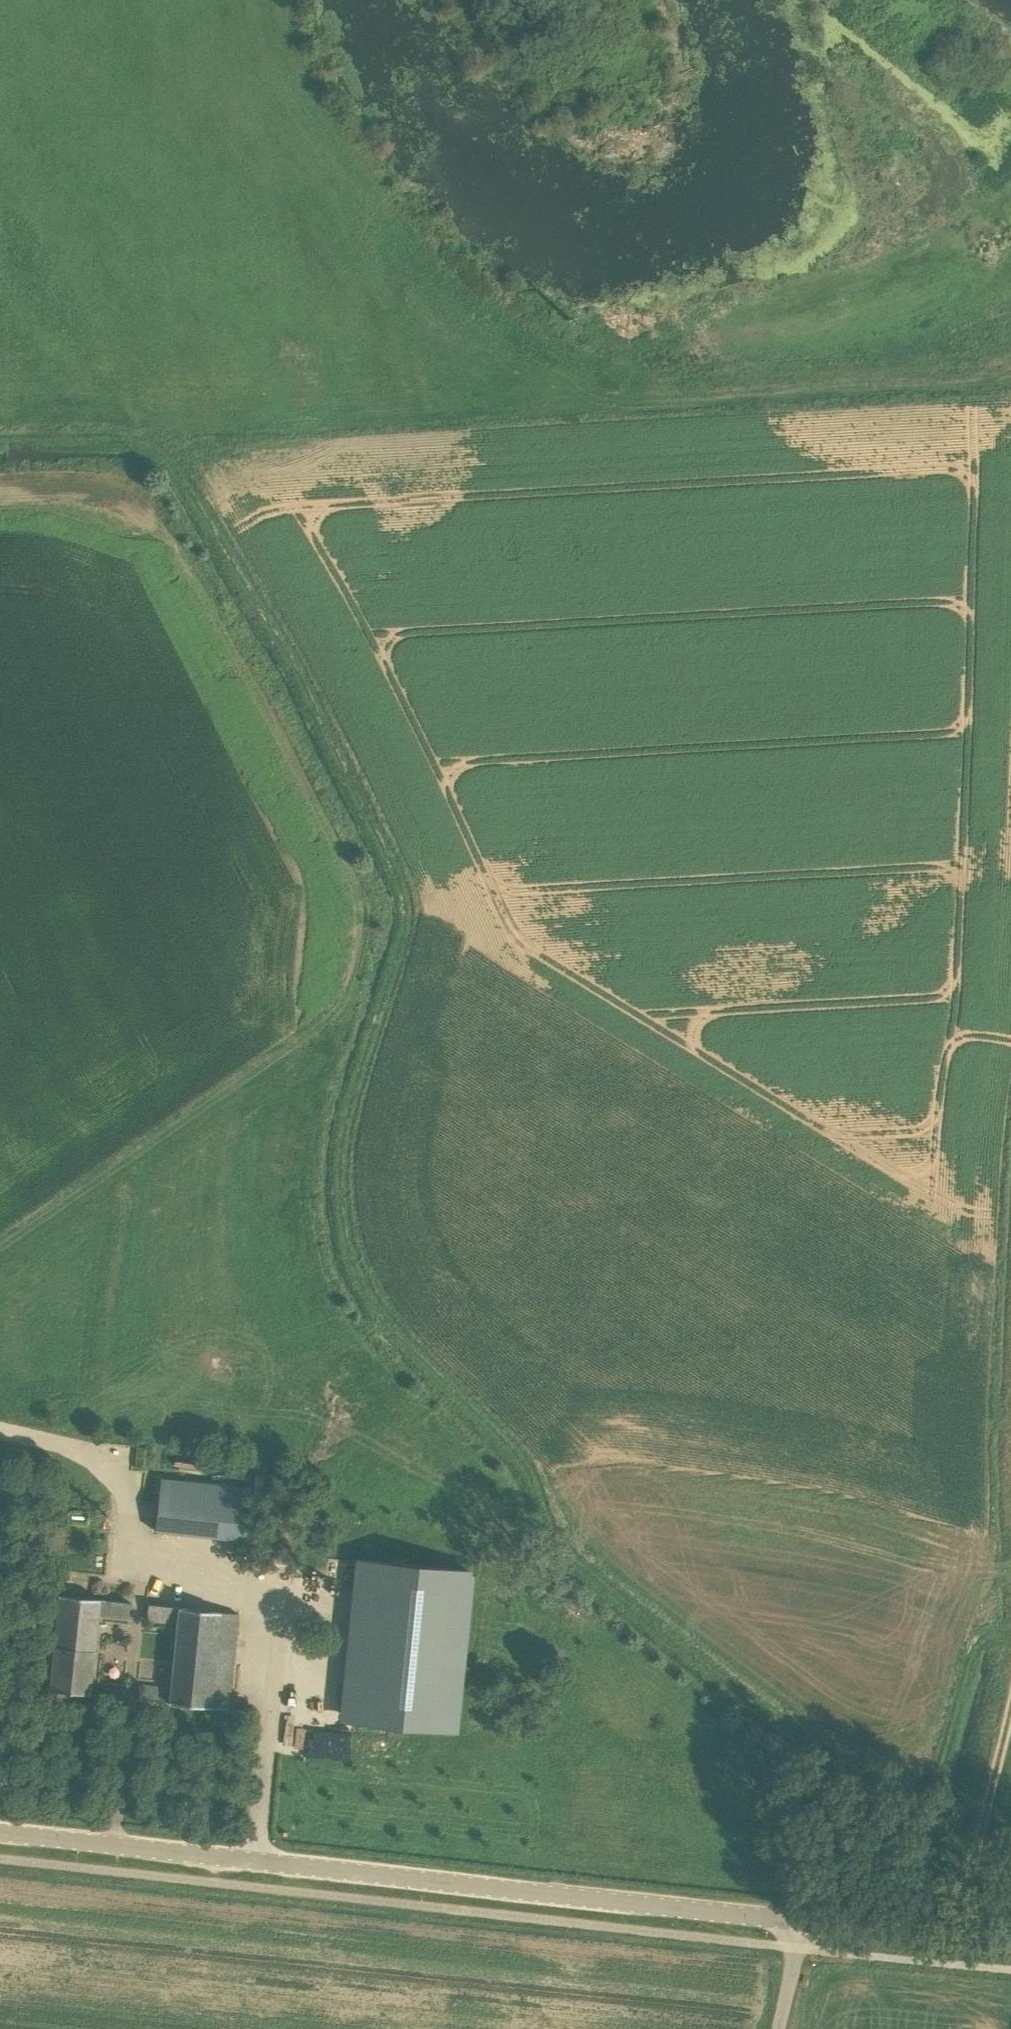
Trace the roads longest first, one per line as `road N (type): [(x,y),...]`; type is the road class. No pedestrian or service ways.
road 1 (tertiary): [(807,1920),(0,1833)]
road 2 (track): [(962,1936),(1010,1718)]
road 3 (tertiary): [(1010,1941),(807,1920)]

